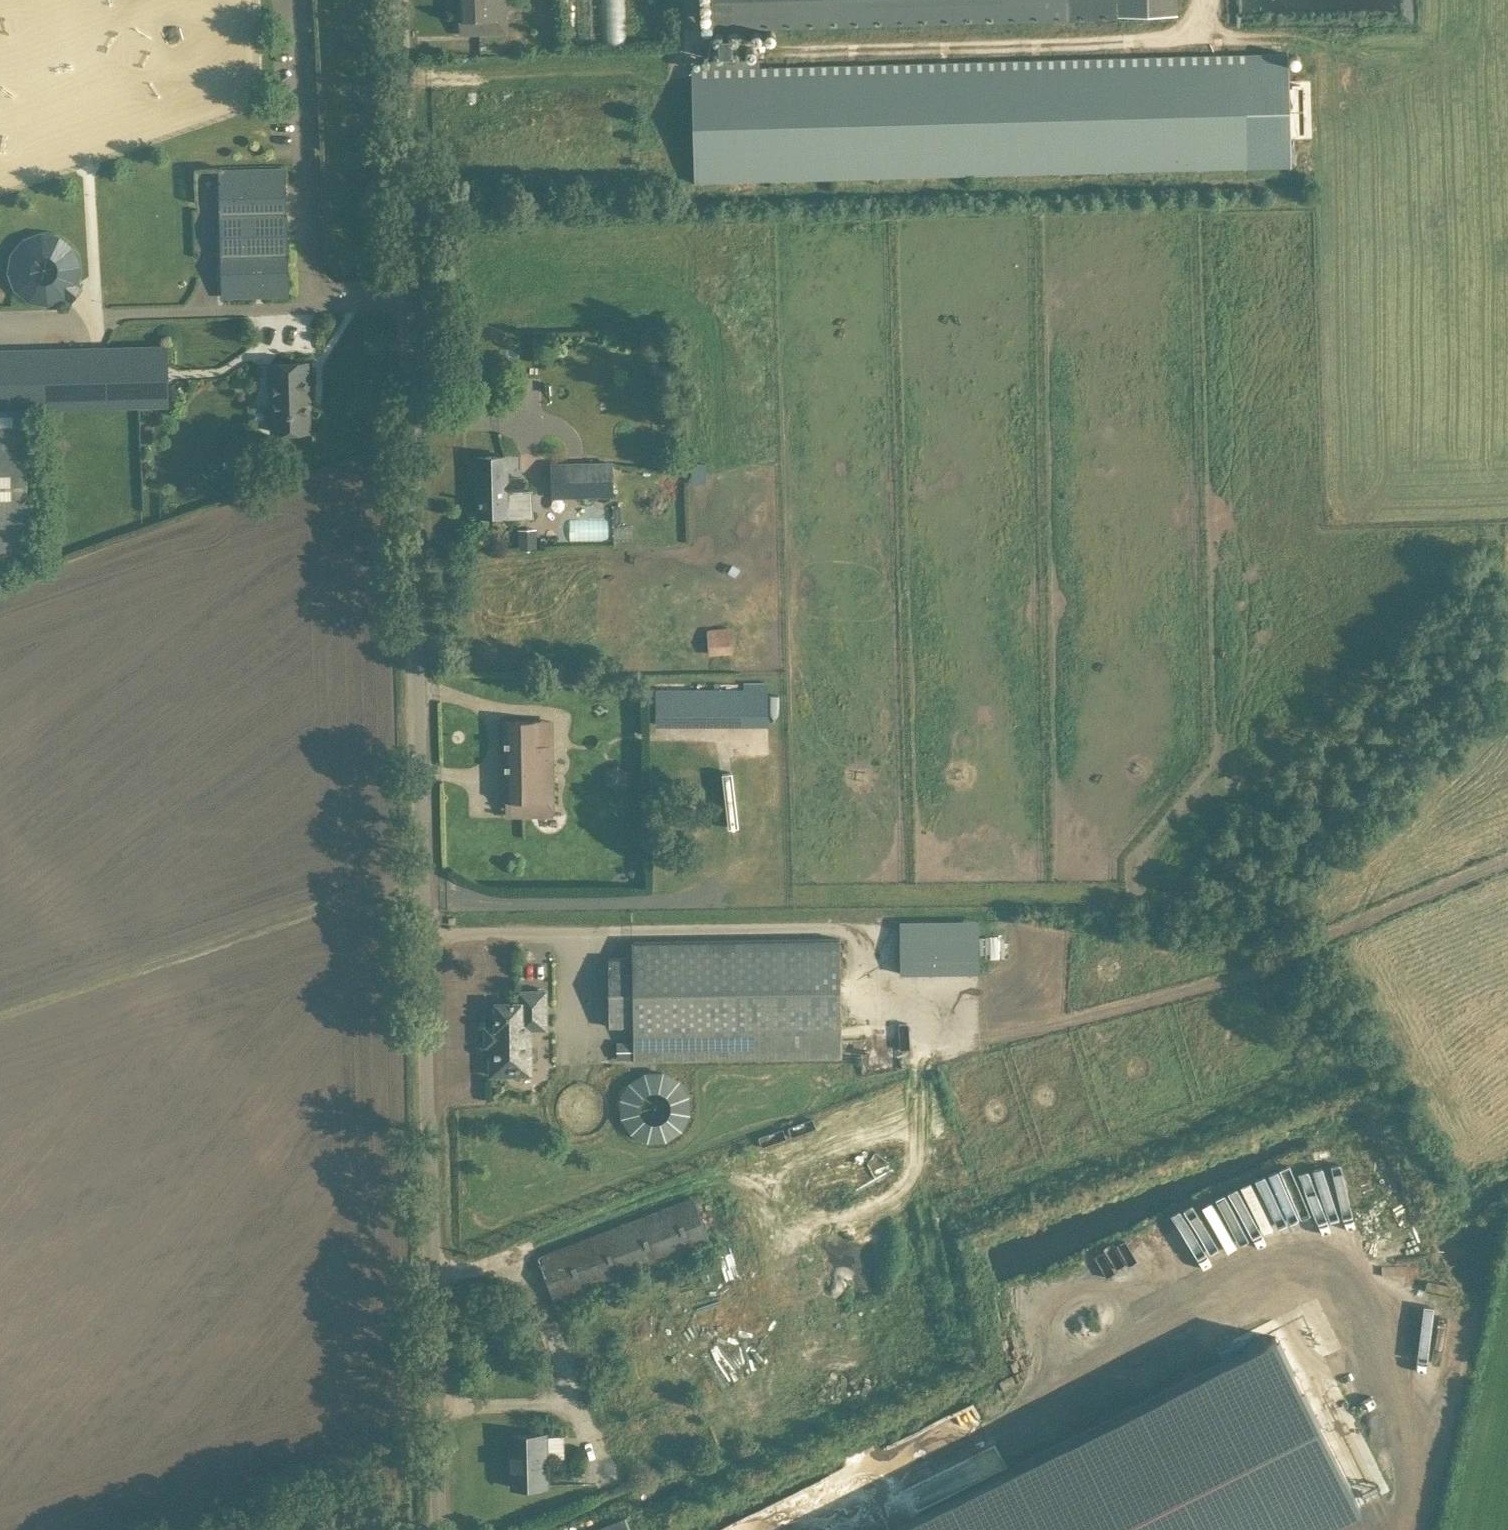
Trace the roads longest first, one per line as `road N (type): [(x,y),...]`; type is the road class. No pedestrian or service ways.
road 1 (unclassified): [(440,1529),(401,0)]

